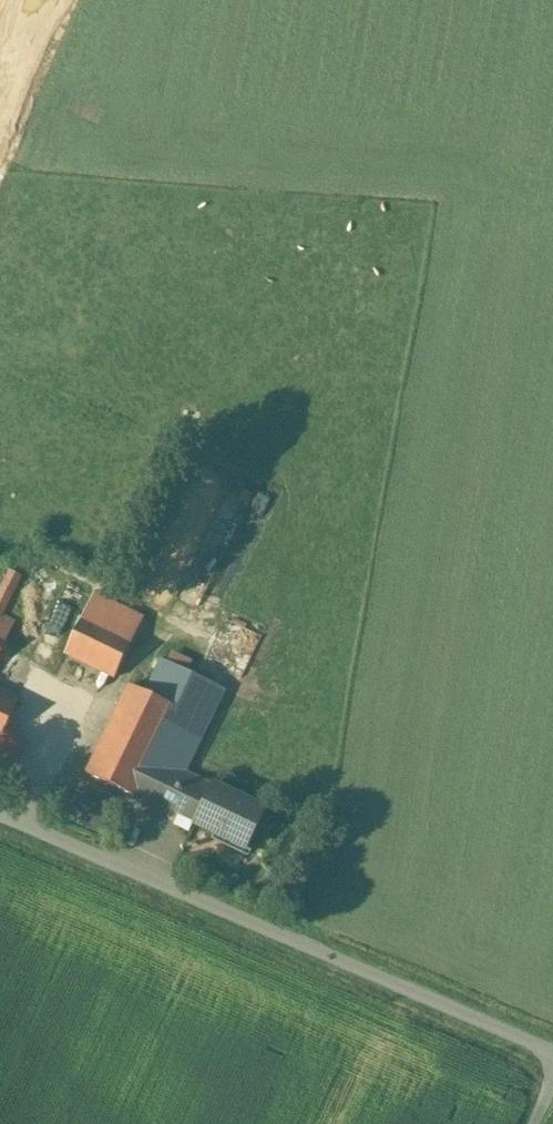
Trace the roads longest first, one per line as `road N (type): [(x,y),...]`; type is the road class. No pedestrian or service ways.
road 1 (unclassified): [(0,813),(552,1052)]

